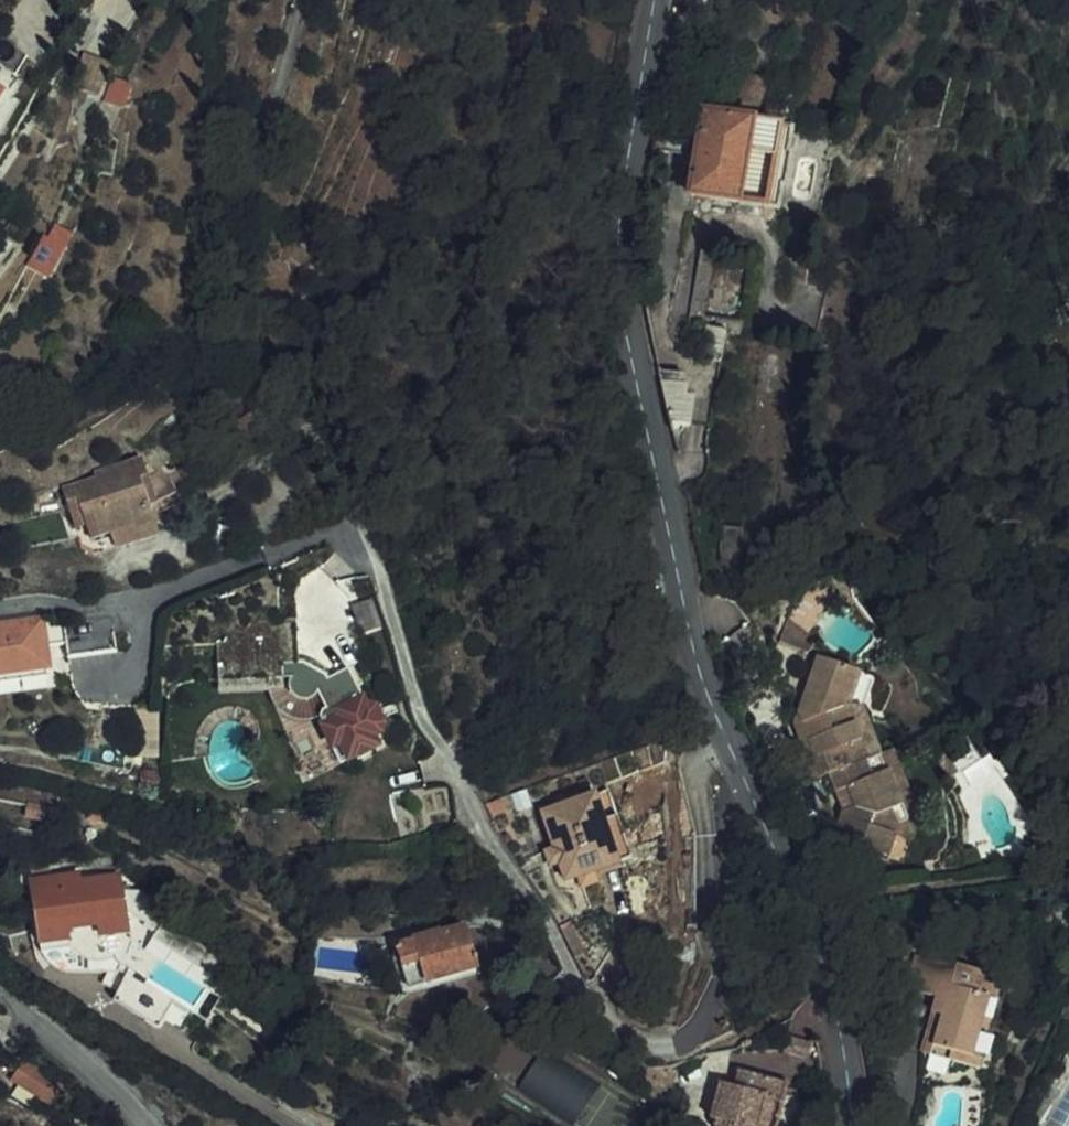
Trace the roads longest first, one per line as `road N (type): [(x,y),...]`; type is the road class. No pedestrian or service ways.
road 1 (tertiary): [(848,1125),(839,1018),(824,960),(704,665),(621,301),(623,199),(656,0)]
road 2 (unclassified): [(150,1125),(0,1002)]

